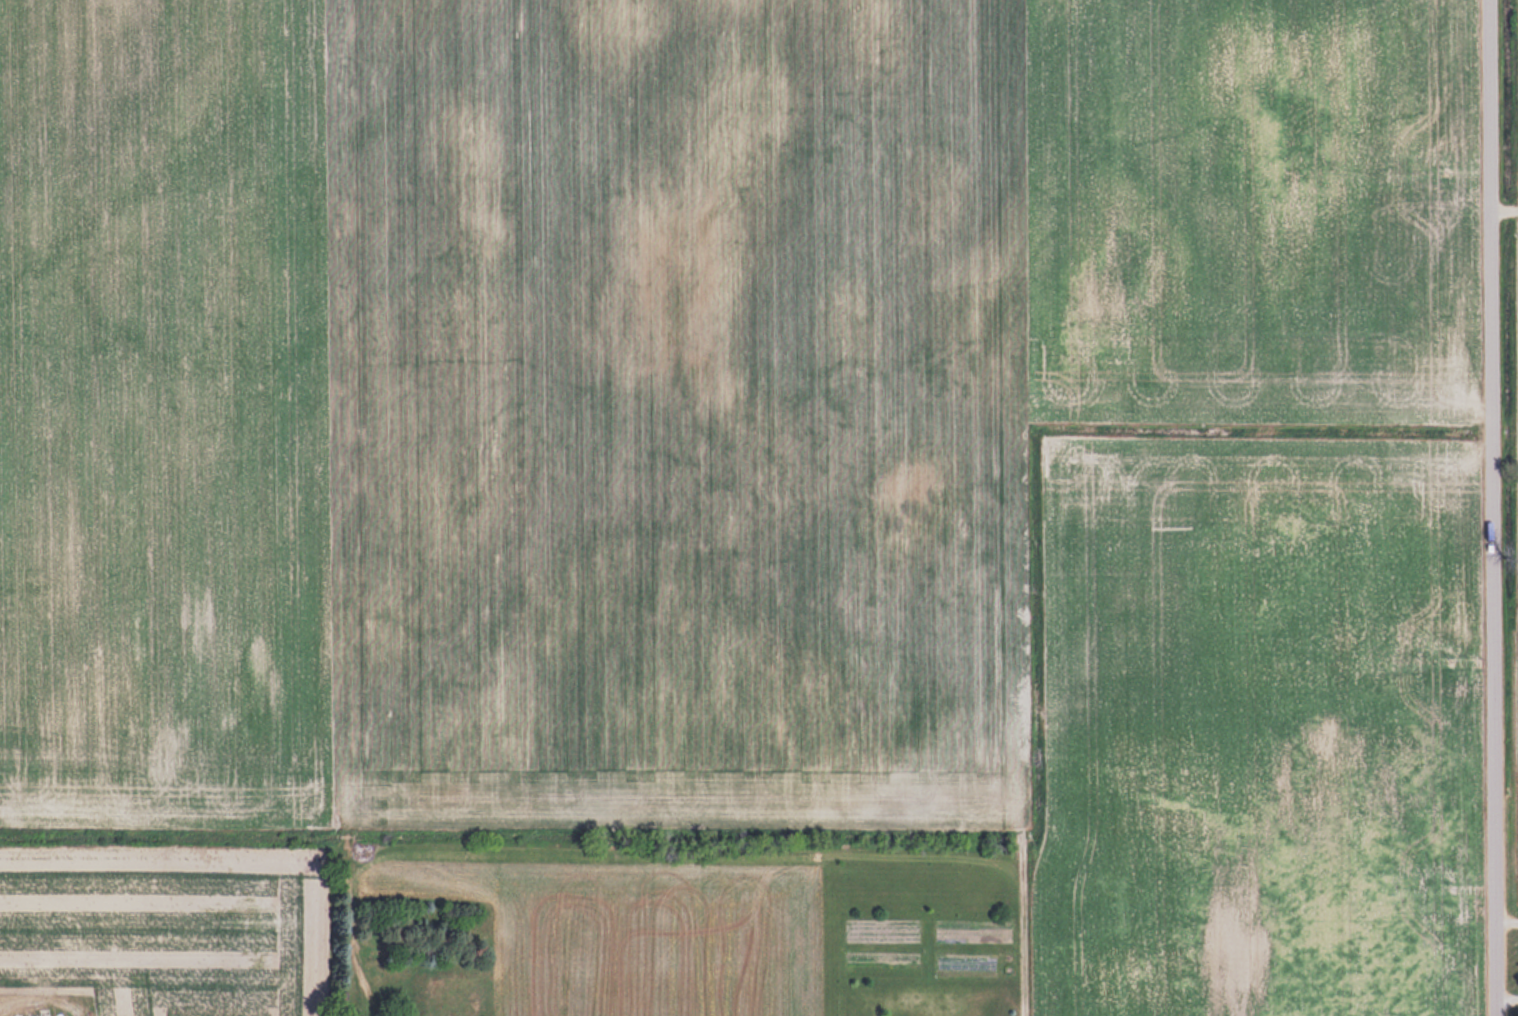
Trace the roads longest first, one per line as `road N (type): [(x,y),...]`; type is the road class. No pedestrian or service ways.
road 1 (residential): [(1498,1015),(1491,0)]

